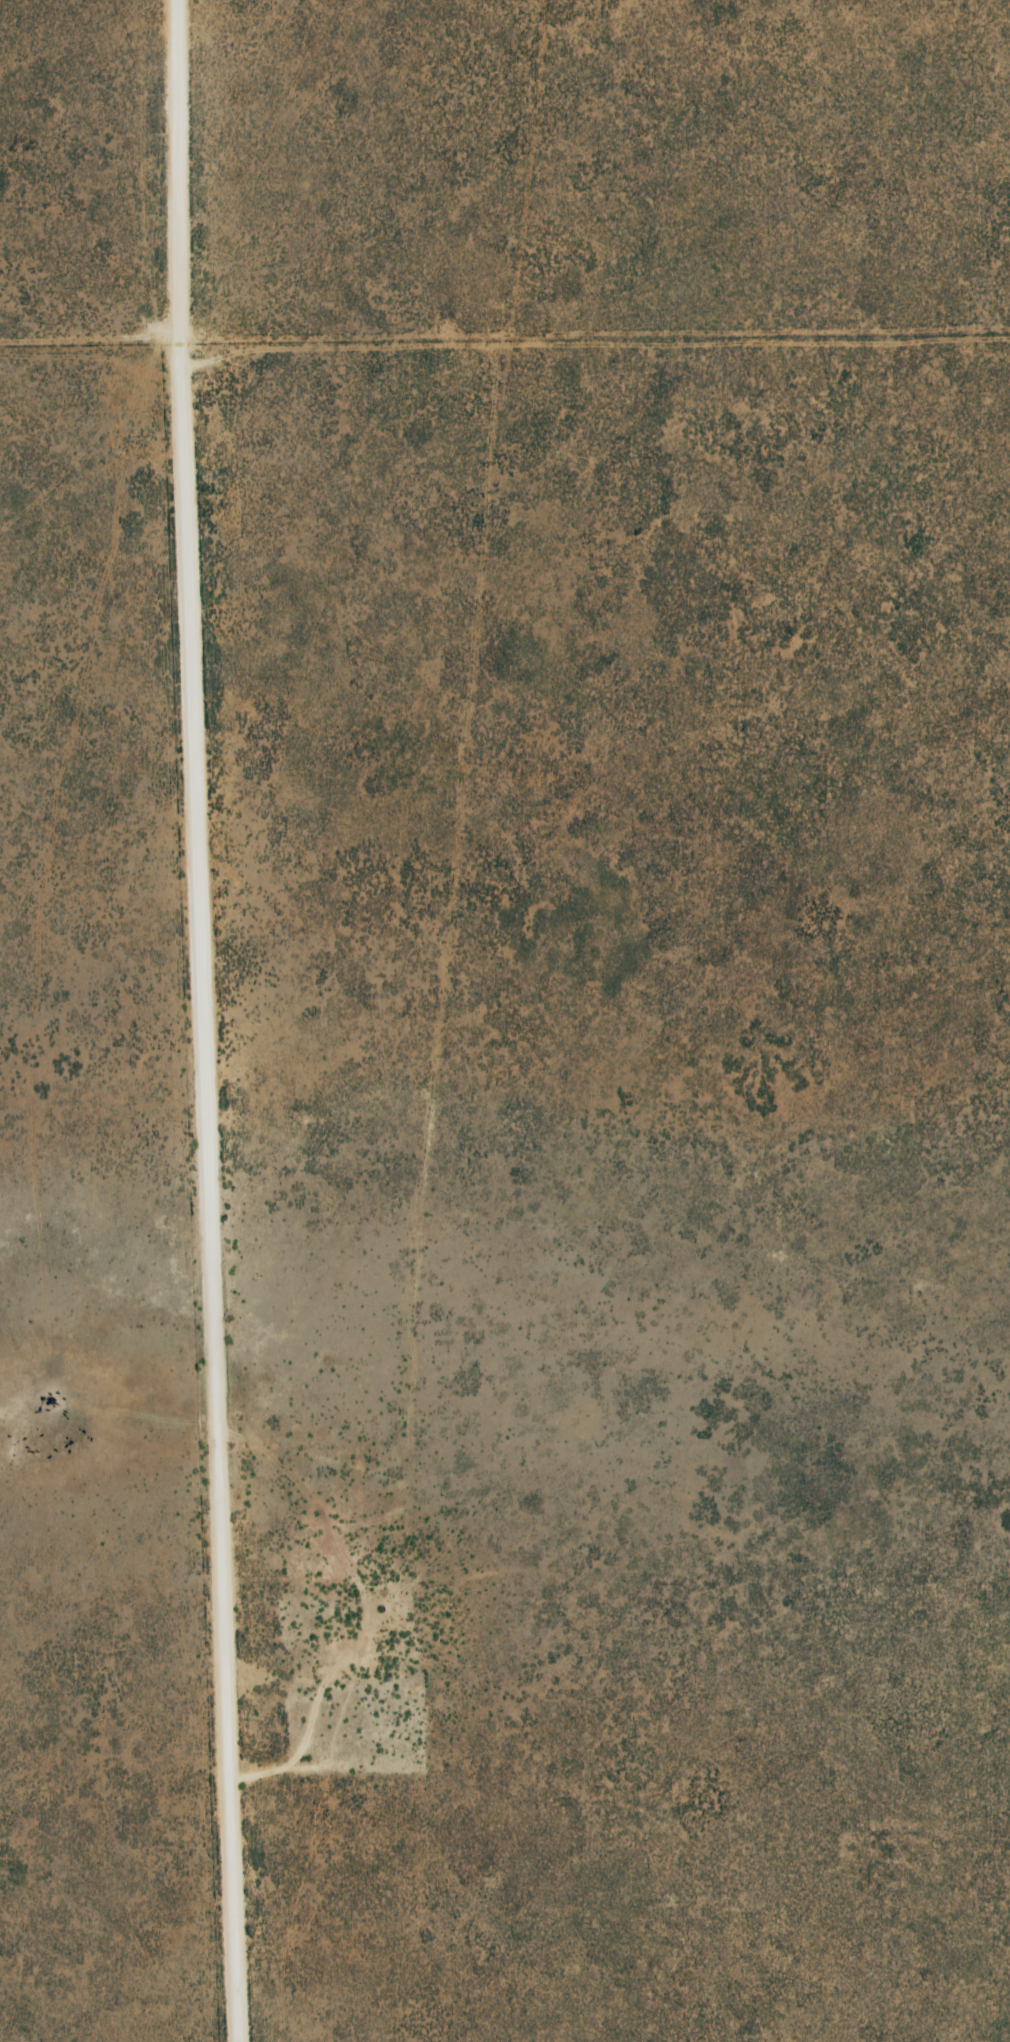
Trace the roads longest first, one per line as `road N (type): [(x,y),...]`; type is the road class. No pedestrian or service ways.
road 1 (residential): [(237,2041),(181,344)]
road 2 (residential): [(181,344),(178,0)]

